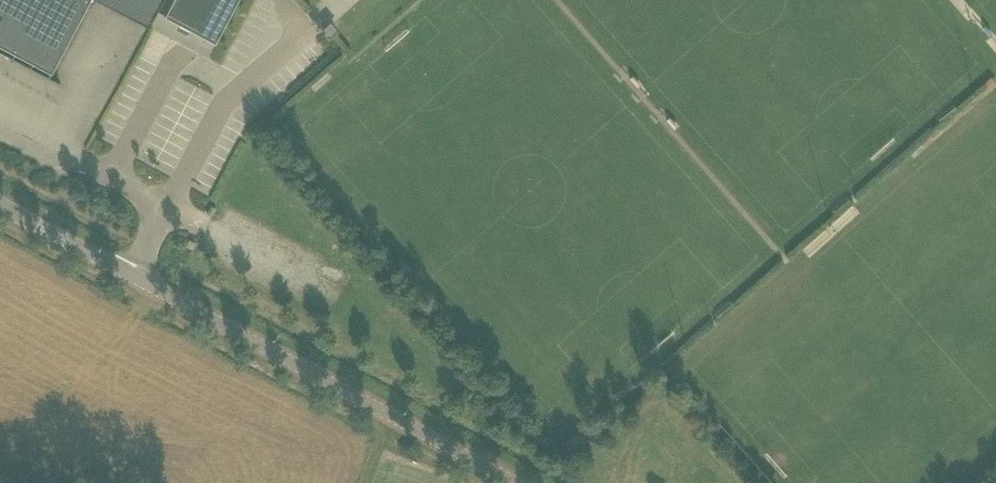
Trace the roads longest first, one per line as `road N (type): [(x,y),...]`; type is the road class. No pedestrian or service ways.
road 1 (unclassified): [(516,482),(0,204)]

